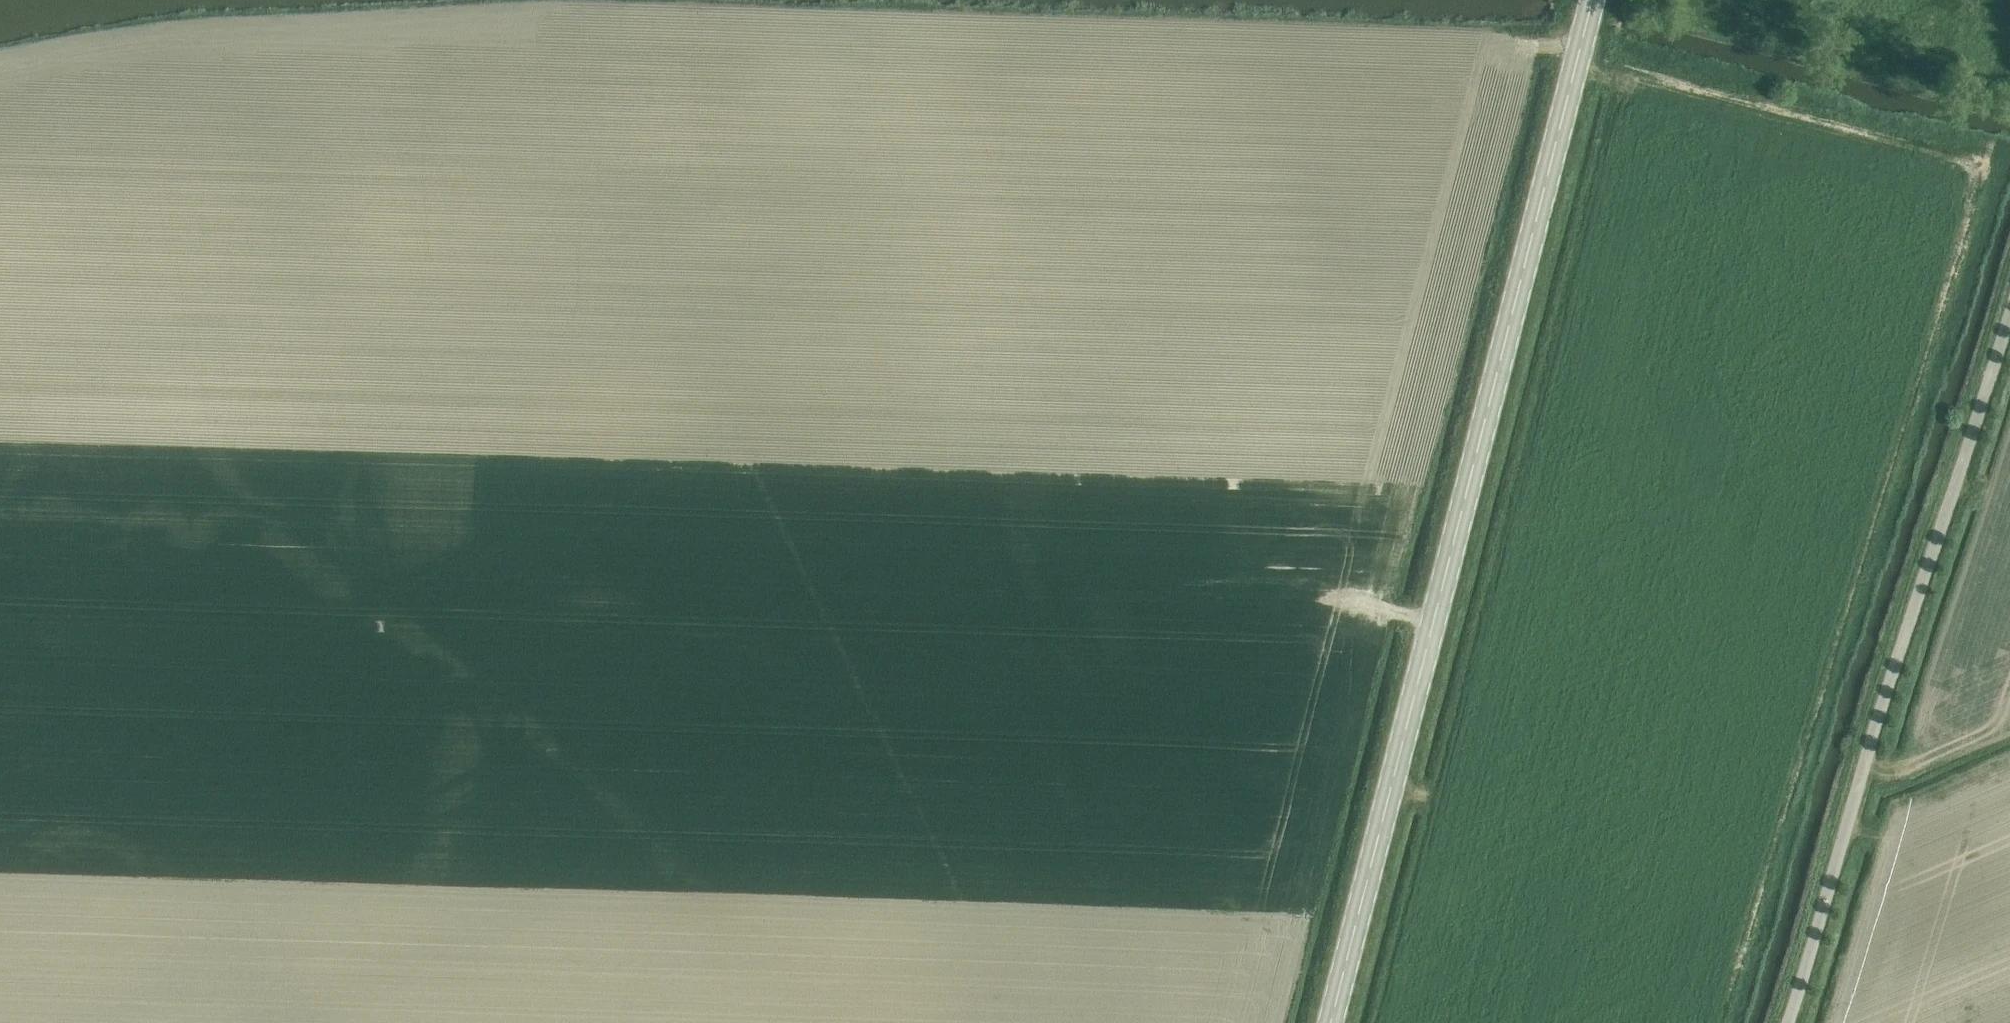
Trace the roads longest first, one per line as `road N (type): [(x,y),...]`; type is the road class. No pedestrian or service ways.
road 1 (tertiary): [(1346,1022),(1590,0)]
road 2 (unclassified): [(1787,1022),(2009,314)]

